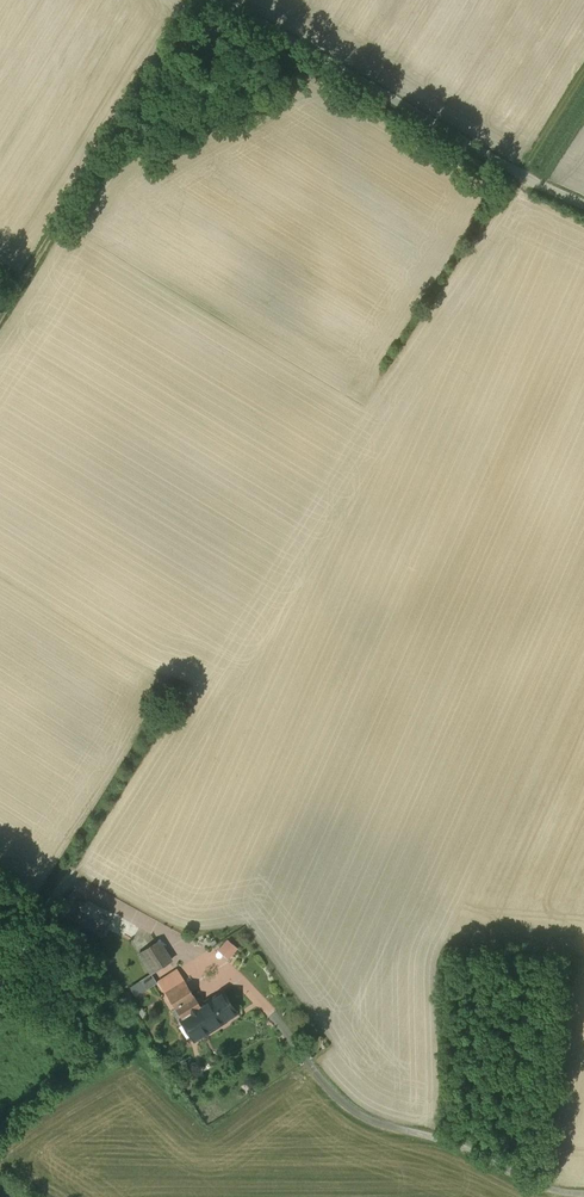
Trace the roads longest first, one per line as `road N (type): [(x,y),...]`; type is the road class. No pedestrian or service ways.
road 1 (unclassified): [(218,0),(512,172),(583,205)]
road 2 (track): [(0,316),(202,0)]
road 3 (unclassified): [(583,1193),(546,1186),(467,1149),(363,1116),(290,1036)]

